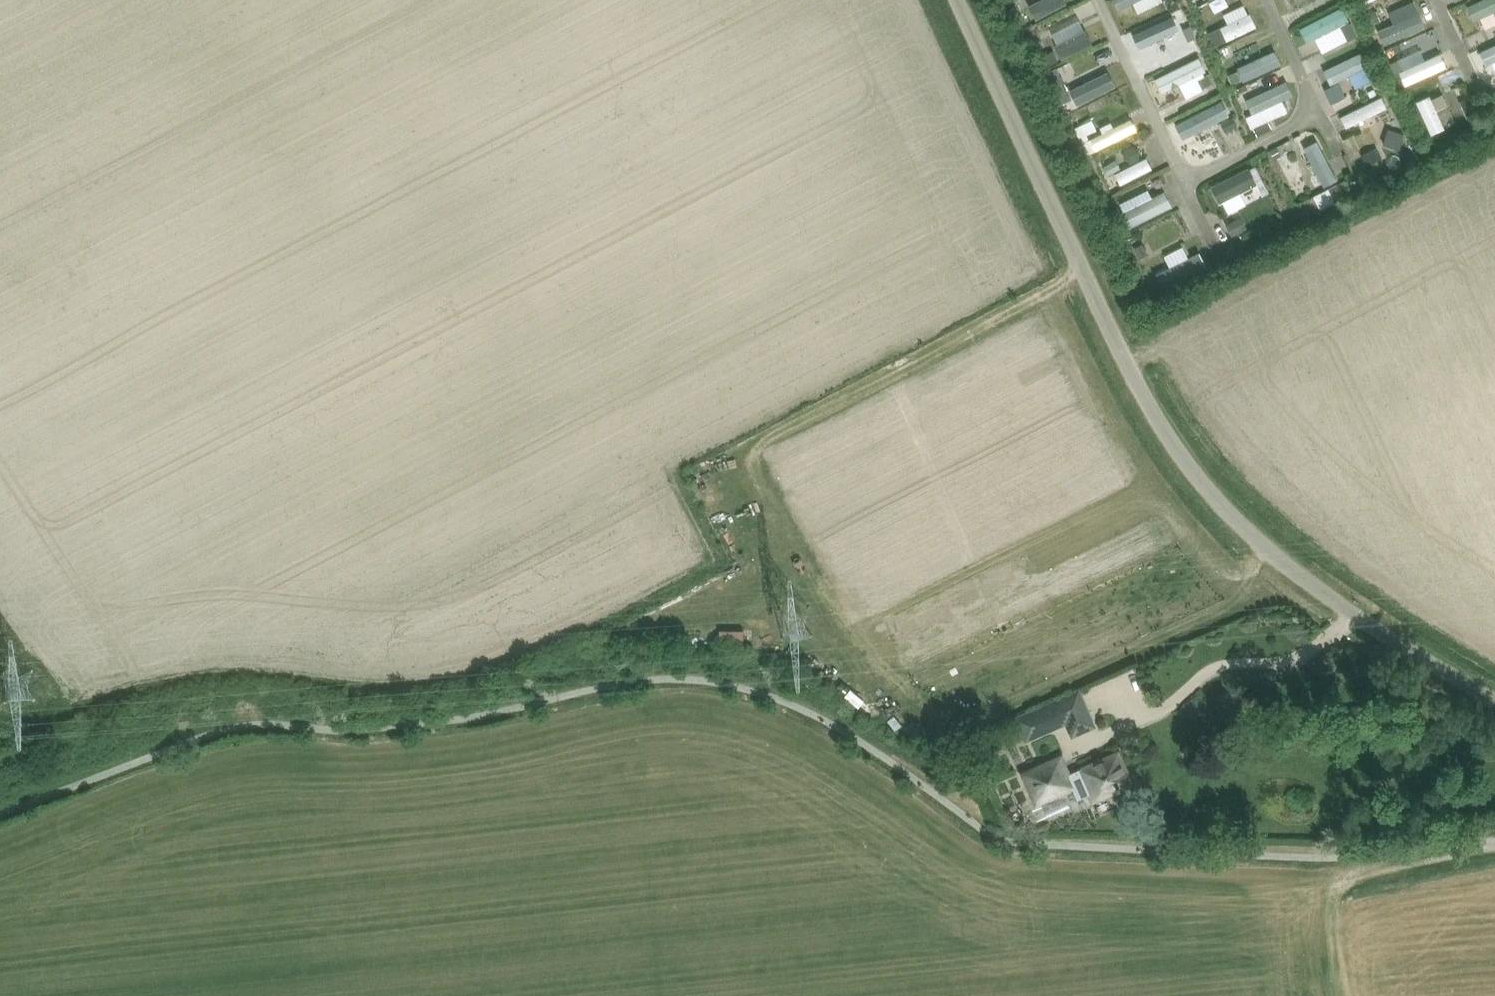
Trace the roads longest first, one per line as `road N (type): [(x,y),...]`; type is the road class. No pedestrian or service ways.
road 1 (unclassified): [(1494,701),(1294,573),(1175,449),(1122,357),(956,0)]

